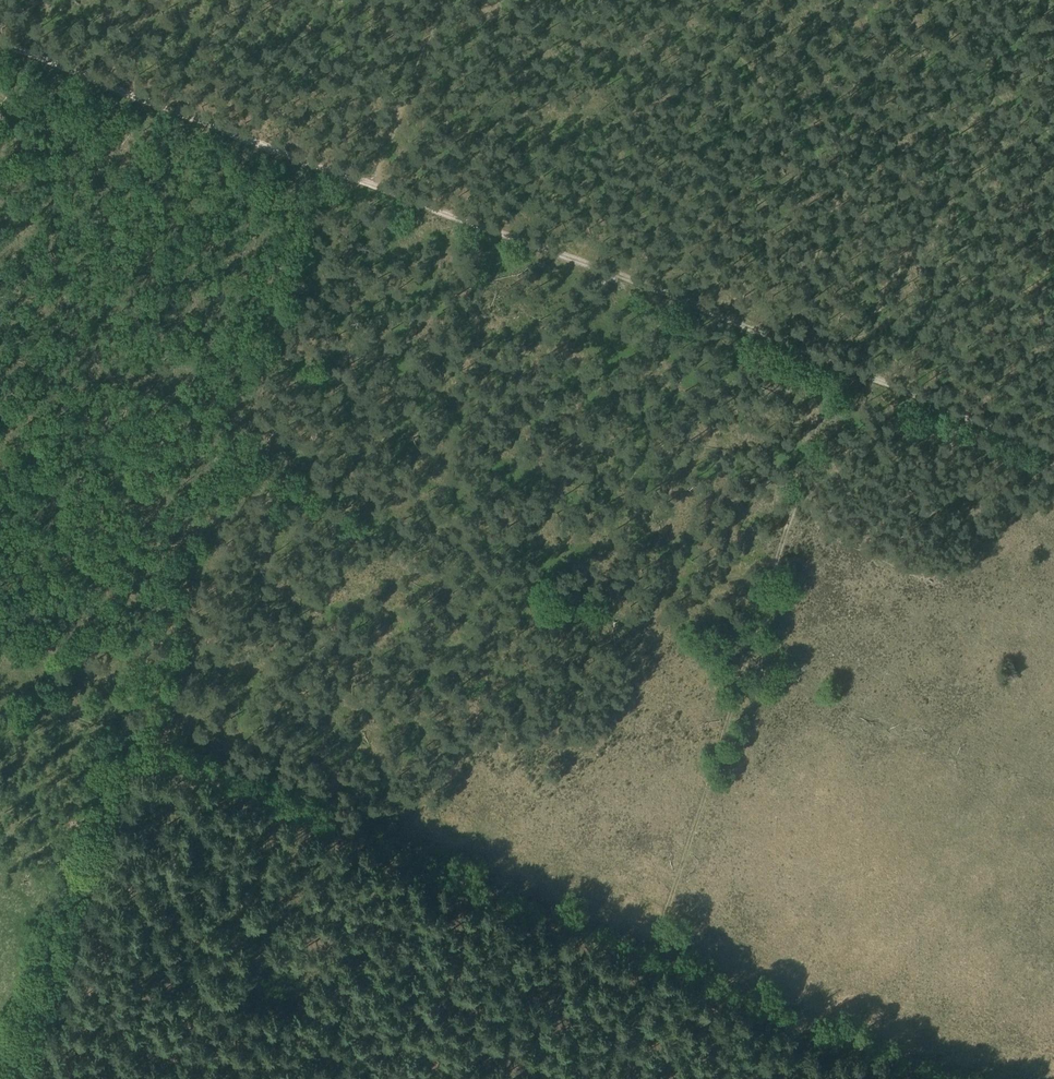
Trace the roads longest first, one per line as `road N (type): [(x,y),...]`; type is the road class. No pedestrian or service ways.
road 1 (track): [(1053,452),(643,284),(0,43)]
road 2 (track): [(905,0),(792,347)]
road 3 (track): [(0,690),(150,744)]

